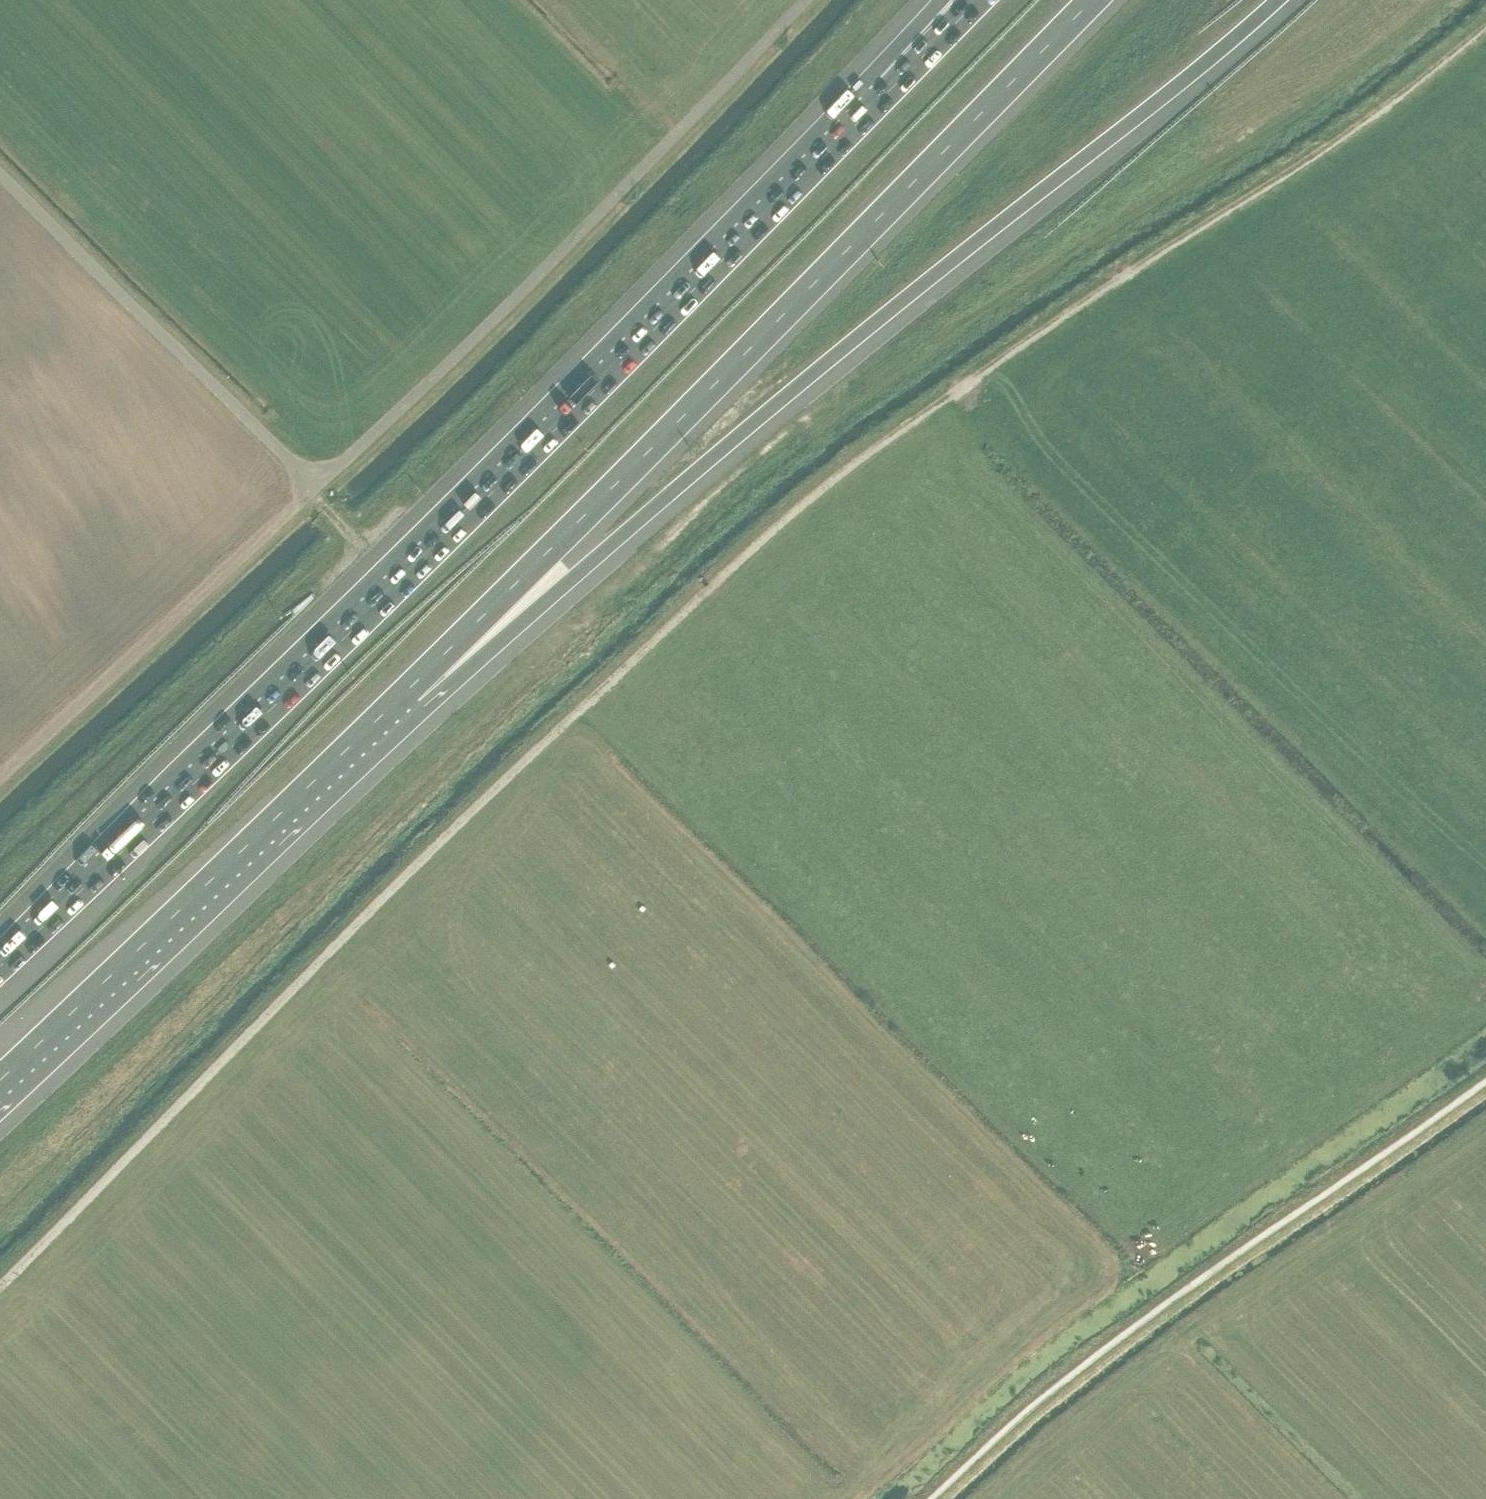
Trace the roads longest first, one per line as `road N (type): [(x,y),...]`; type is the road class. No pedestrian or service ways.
road 1 (motorway): [(898,85),(0,964)]
road 2 (motorway): [(401,698),(582,569),(1279,0)]
road 3 (motorway): [(401,698),(1094,0)]
road 4 (motorway): [(0,1082),(401,698)]

